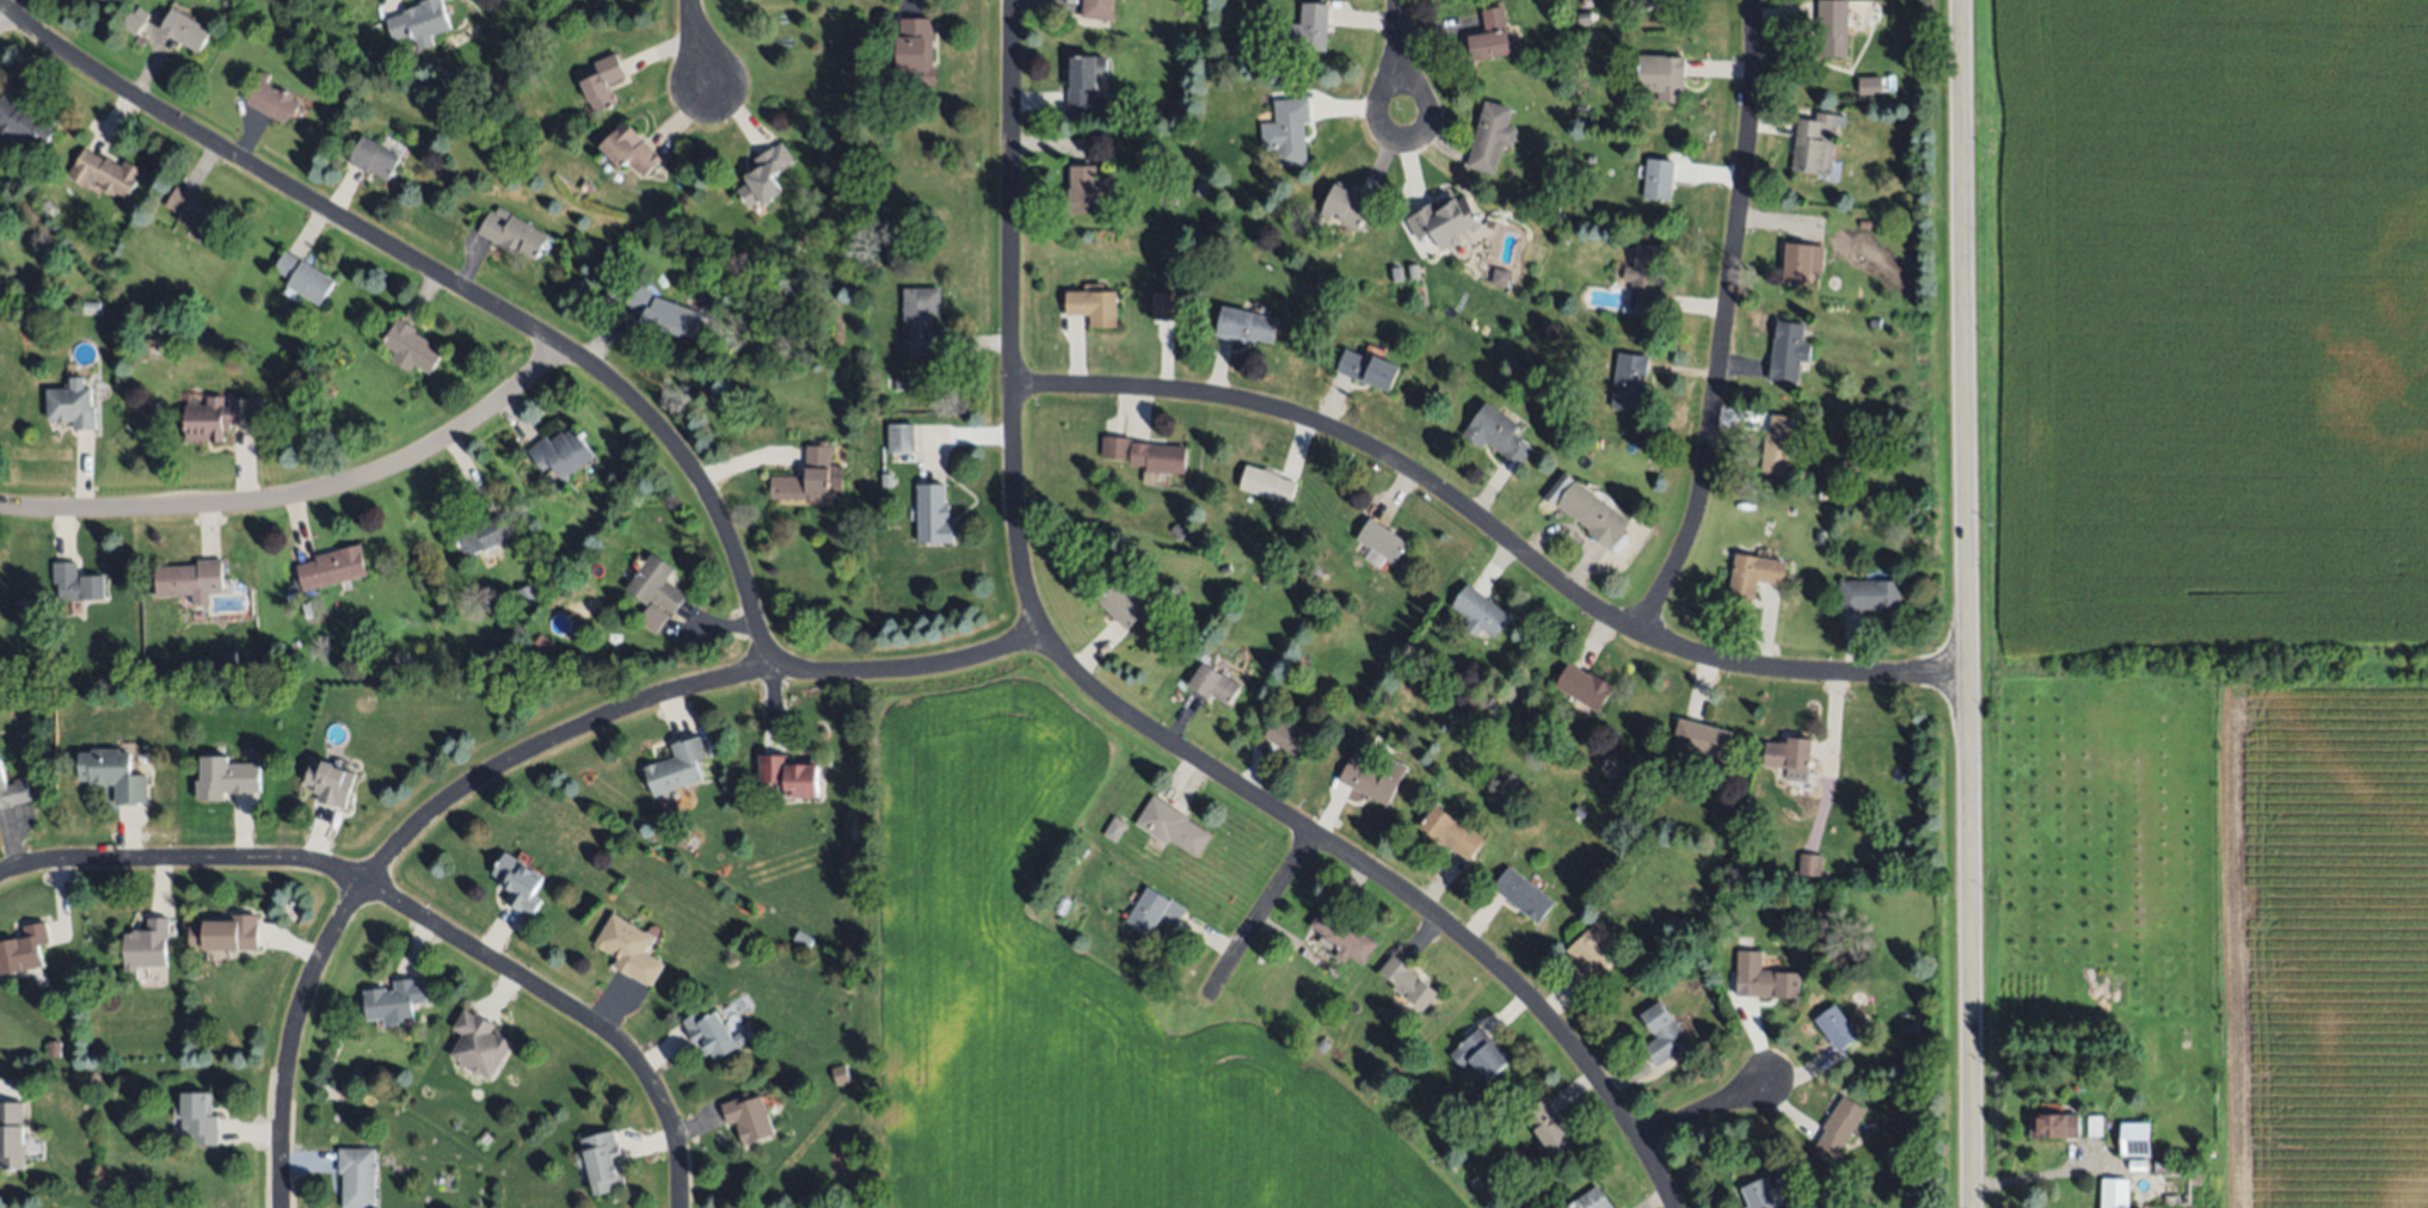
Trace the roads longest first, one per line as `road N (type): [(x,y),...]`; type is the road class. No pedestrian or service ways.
road 1 (residential): [(1011,0),(1013,473),(1027,596),(1055,653),(1127,716),(1396,888),(1492,961),(1597,1080),(1671,1207)]
road 2 (secondary): [(1972,1207),(1961,0)]
road 3 (residential): [(1968,674),(1809,673),(1691,653),(1590,604),(1420,476),(1335,430),(1222,396),(1012,387)]
road 4 (residential): [(736,561),(686,462),(628,397),(578,358),(109,82),(0,2)]
road 5 (residential): [(682,1207),(681,1160),(668,1114),(619,1043),(362,881),(290,861),(57,862),(0,873)]
road 6 (residential): [(775,658),(756,672),(670,694),(509,762),(426,816),(362,881),(291,1034),(281,1096),(280,1207)]
road 7 (residential): [(1639,628),(1689,537),(1707,458),(1750,124),(1750,0)]
road 8 (residential): [(565,350),(423,452),(349,483),(205,506),(0,507)]
road 9 (residential): [(1043,629),(977,659),(927,668),(809,673),(787,666),(762,641),(736,561)]
road 10 (residential): [(1314,836),(1209,999)]
road 11 (residential): [(1636,1141),(1775,1079)]
road 12 (residential): [(1396,0),(1397,123)]

